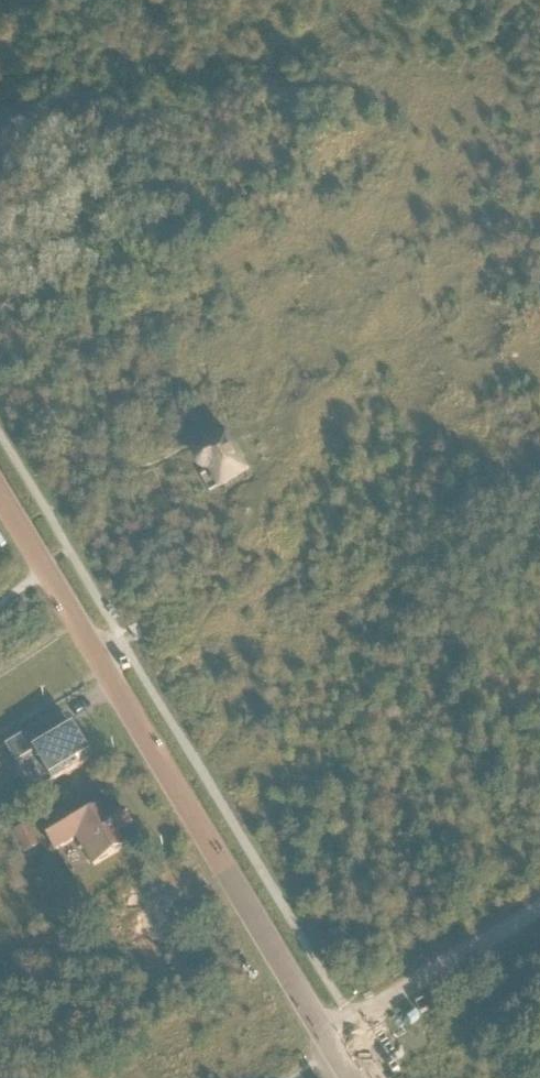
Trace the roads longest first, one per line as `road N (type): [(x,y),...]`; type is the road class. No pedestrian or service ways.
road 1 (tertiary): [(349,1077),(0,501)]

